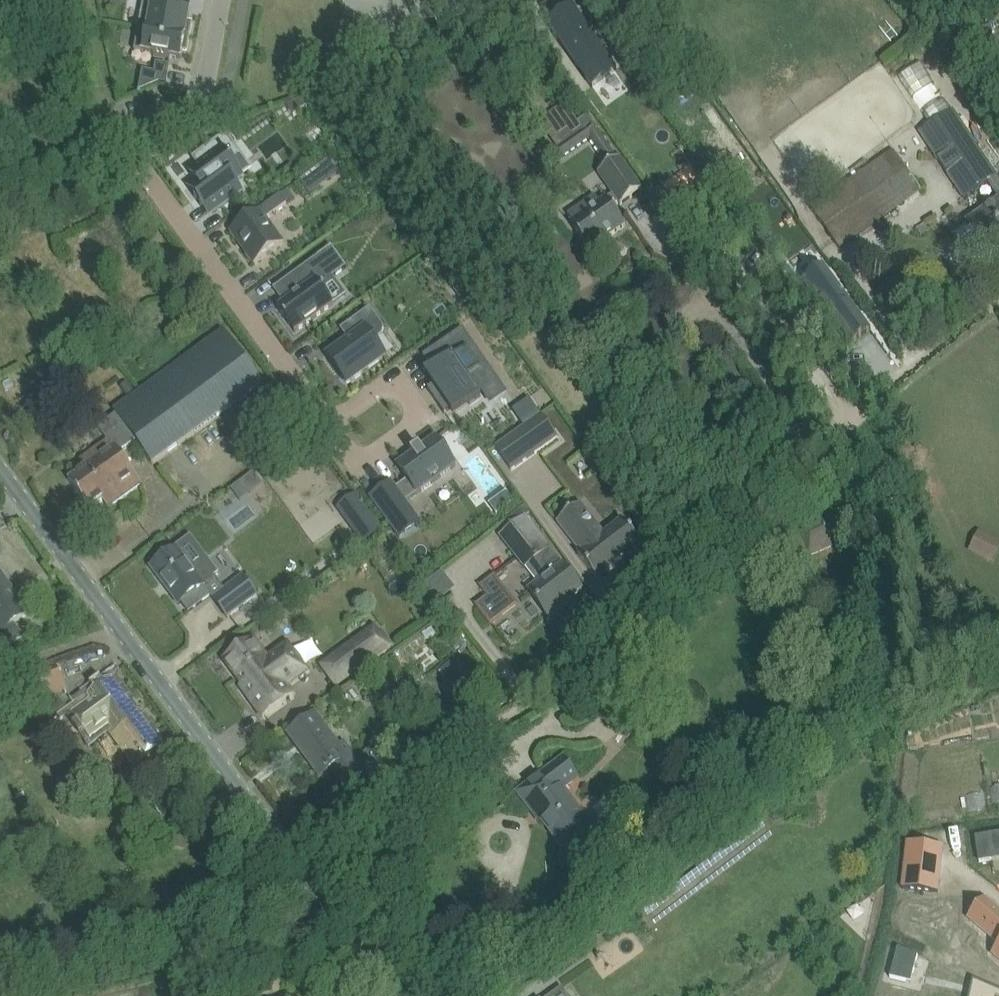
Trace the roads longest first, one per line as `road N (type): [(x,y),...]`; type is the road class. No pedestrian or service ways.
road 1 (track): [(287,858),(543,692),(649,588),(922,362),(998,308)]
road 2 (unclassified): [(391,995),(0,462)]
road 3 (residential): [(402,402),(337,444),(117,144)]
road 4 (unclassified): [(0,189),(117,144)]

